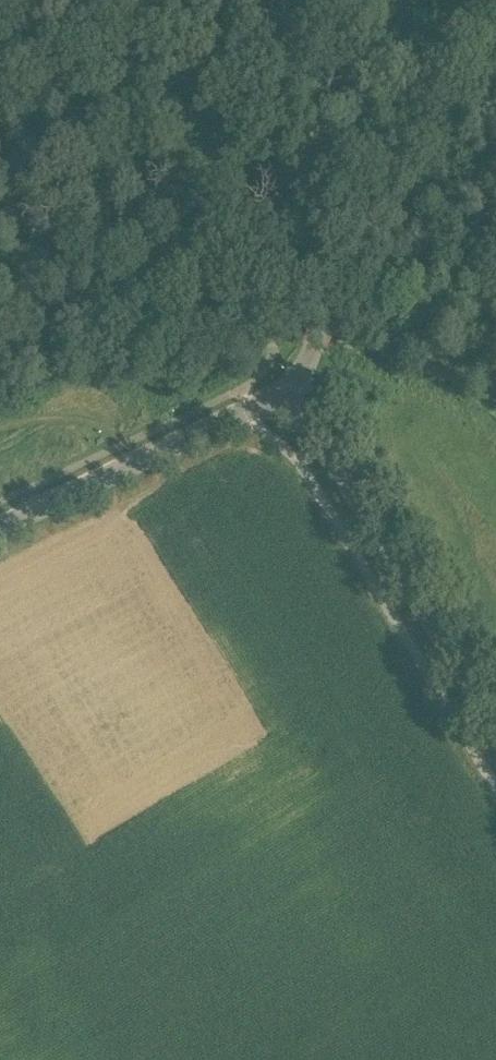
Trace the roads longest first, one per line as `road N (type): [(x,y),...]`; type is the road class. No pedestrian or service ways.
road 1 (unclassified): [(290,386),(314,350),(474,0)]
road 2 (unclassified): [(290,386),(495,729)]
road 3 (unclassified): [(0,529),(290,386)]

